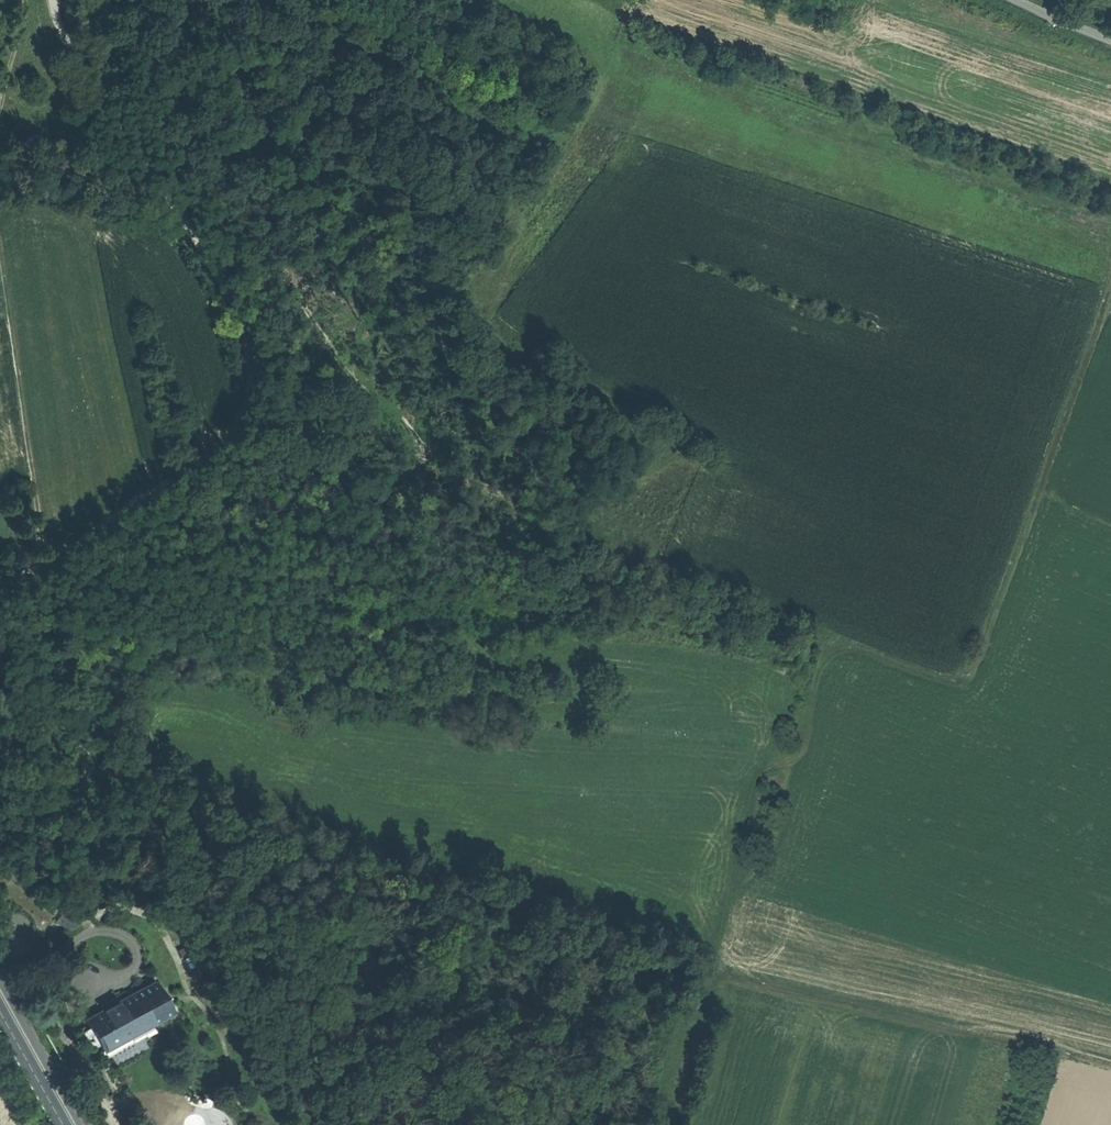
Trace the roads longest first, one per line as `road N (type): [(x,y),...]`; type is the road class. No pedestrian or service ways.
road 1 (track): [(1110,298),(968,674),(945,681),(834,639),(814,675),(794,757),(753,784),(711,970)]
road 2 (track): [(0,249),(41,563)]
road 3 (secondary): [(67,1124),(0,1005)]

